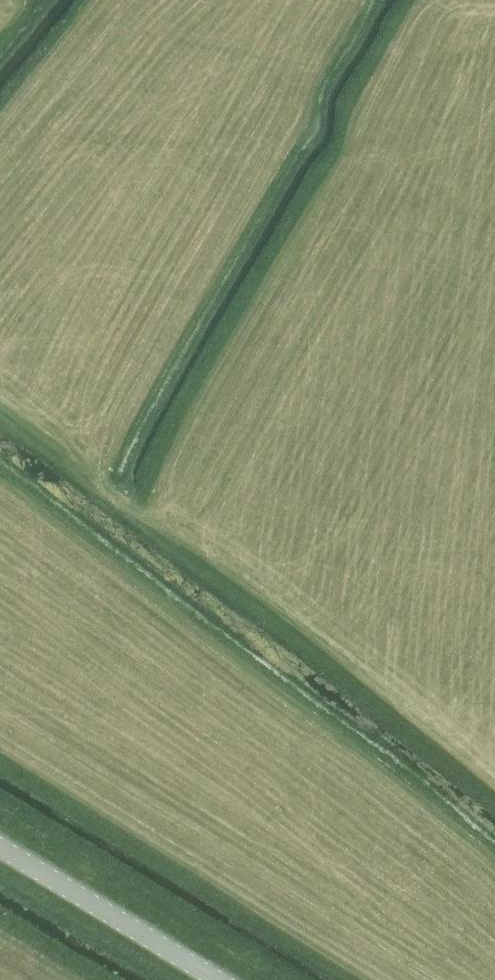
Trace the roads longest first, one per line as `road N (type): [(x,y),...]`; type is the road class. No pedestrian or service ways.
road 1 (tertiary): [(218,979),(0,846)]

